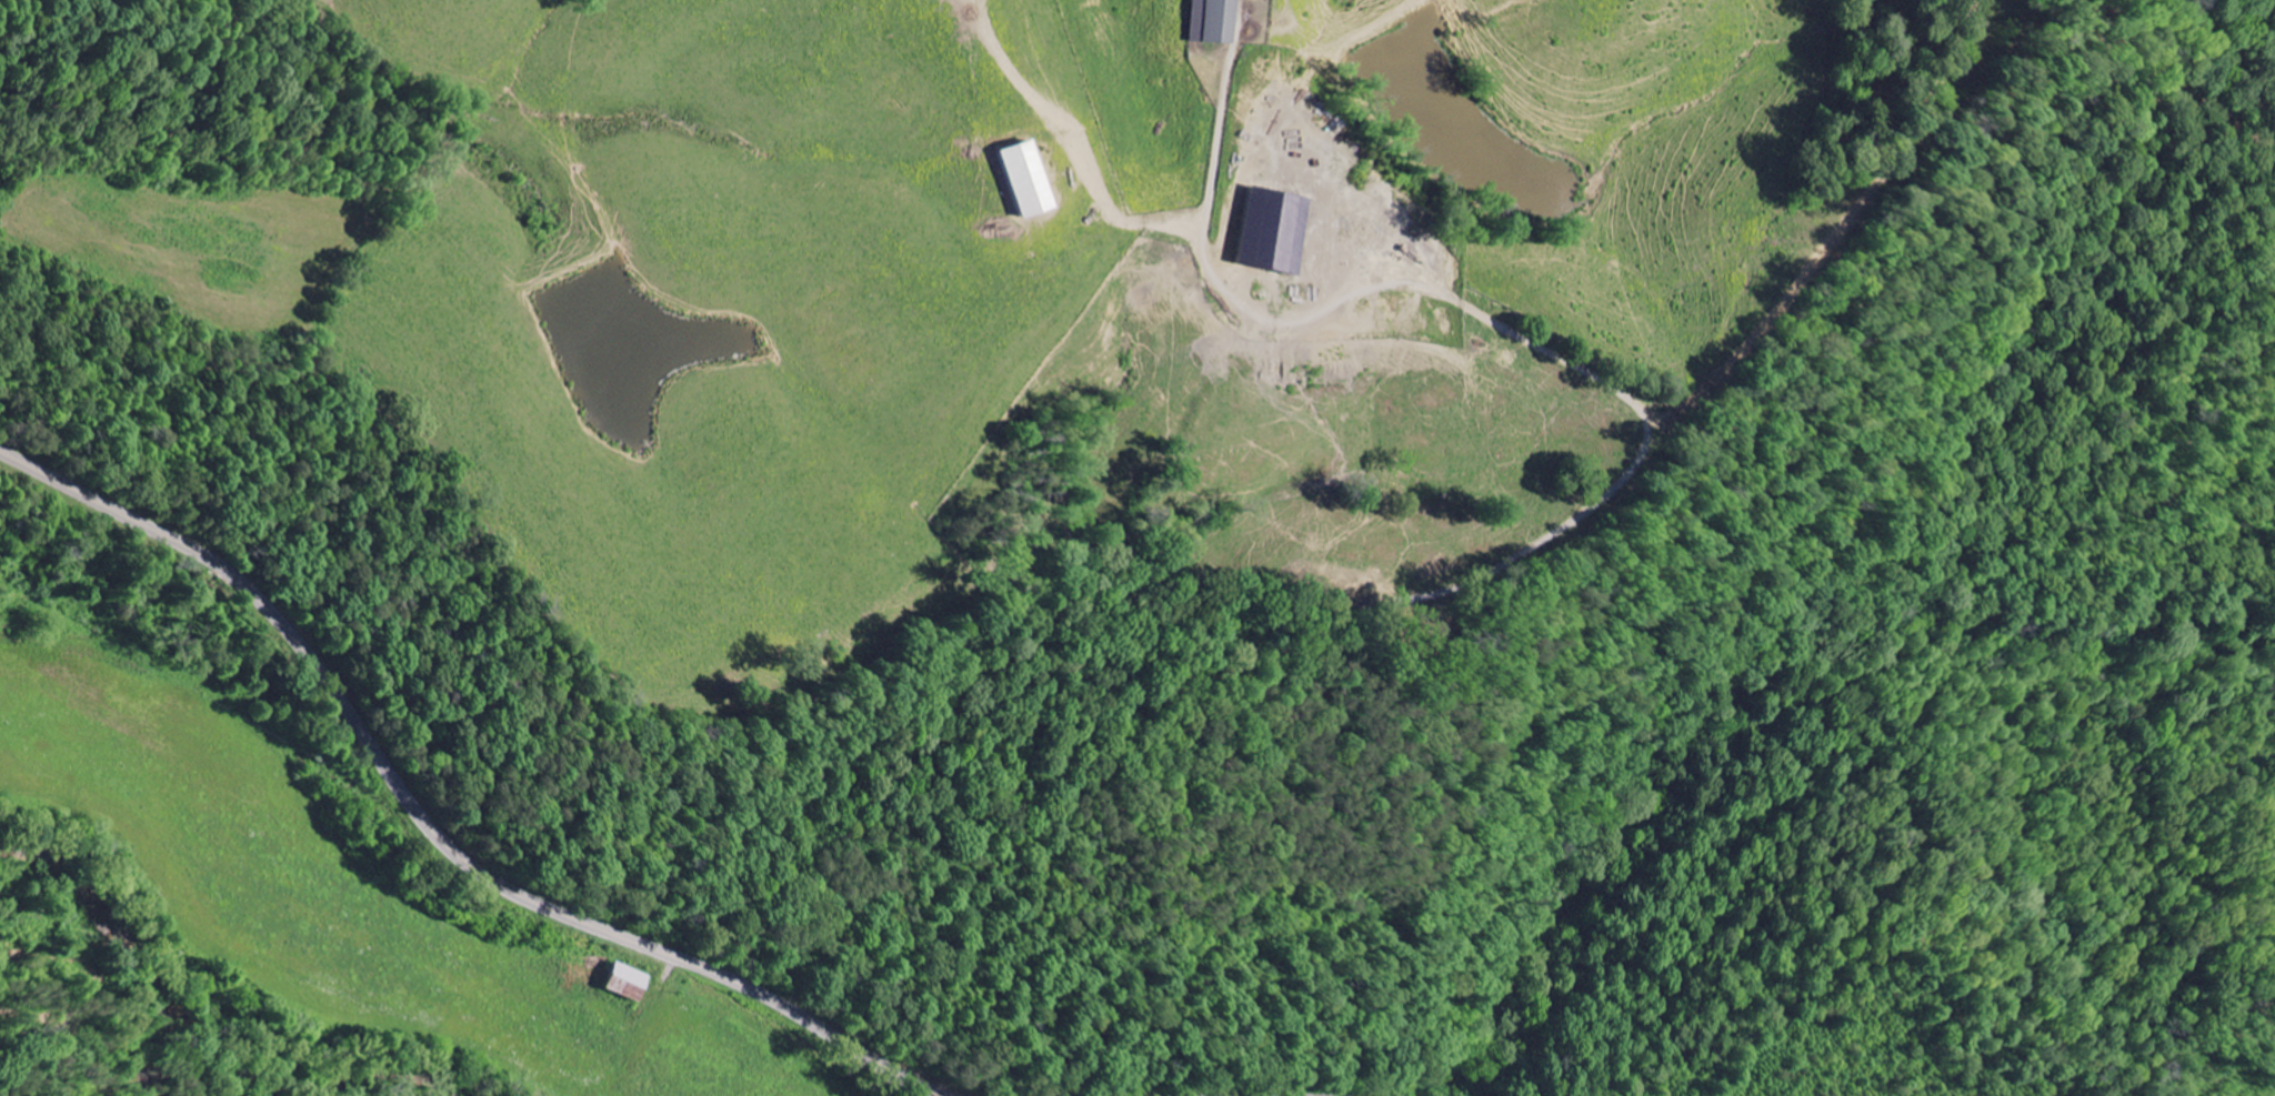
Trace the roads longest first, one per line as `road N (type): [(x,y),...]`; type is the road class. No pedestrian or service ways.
road 1 (tertiary): [(941,1095),(746,987),(538,905),(472,868),(418,817),(320,676),(237,584),(0,455)]

